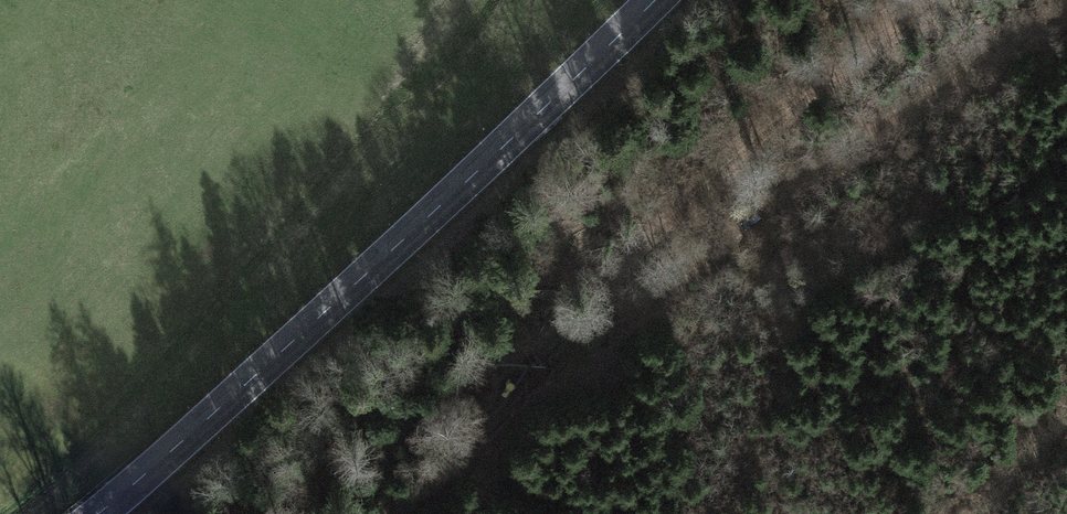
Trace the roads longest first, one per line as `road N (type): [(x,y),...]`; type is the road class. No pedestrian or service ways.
road 1 (primary): [(654,0),(98,513)]
road 2 (track): [(574,350),(1066,9)]
road 3 (track): [(574,350),(628,260),(919,0)]
road 4 (track): [(381,513),(574,350)]

